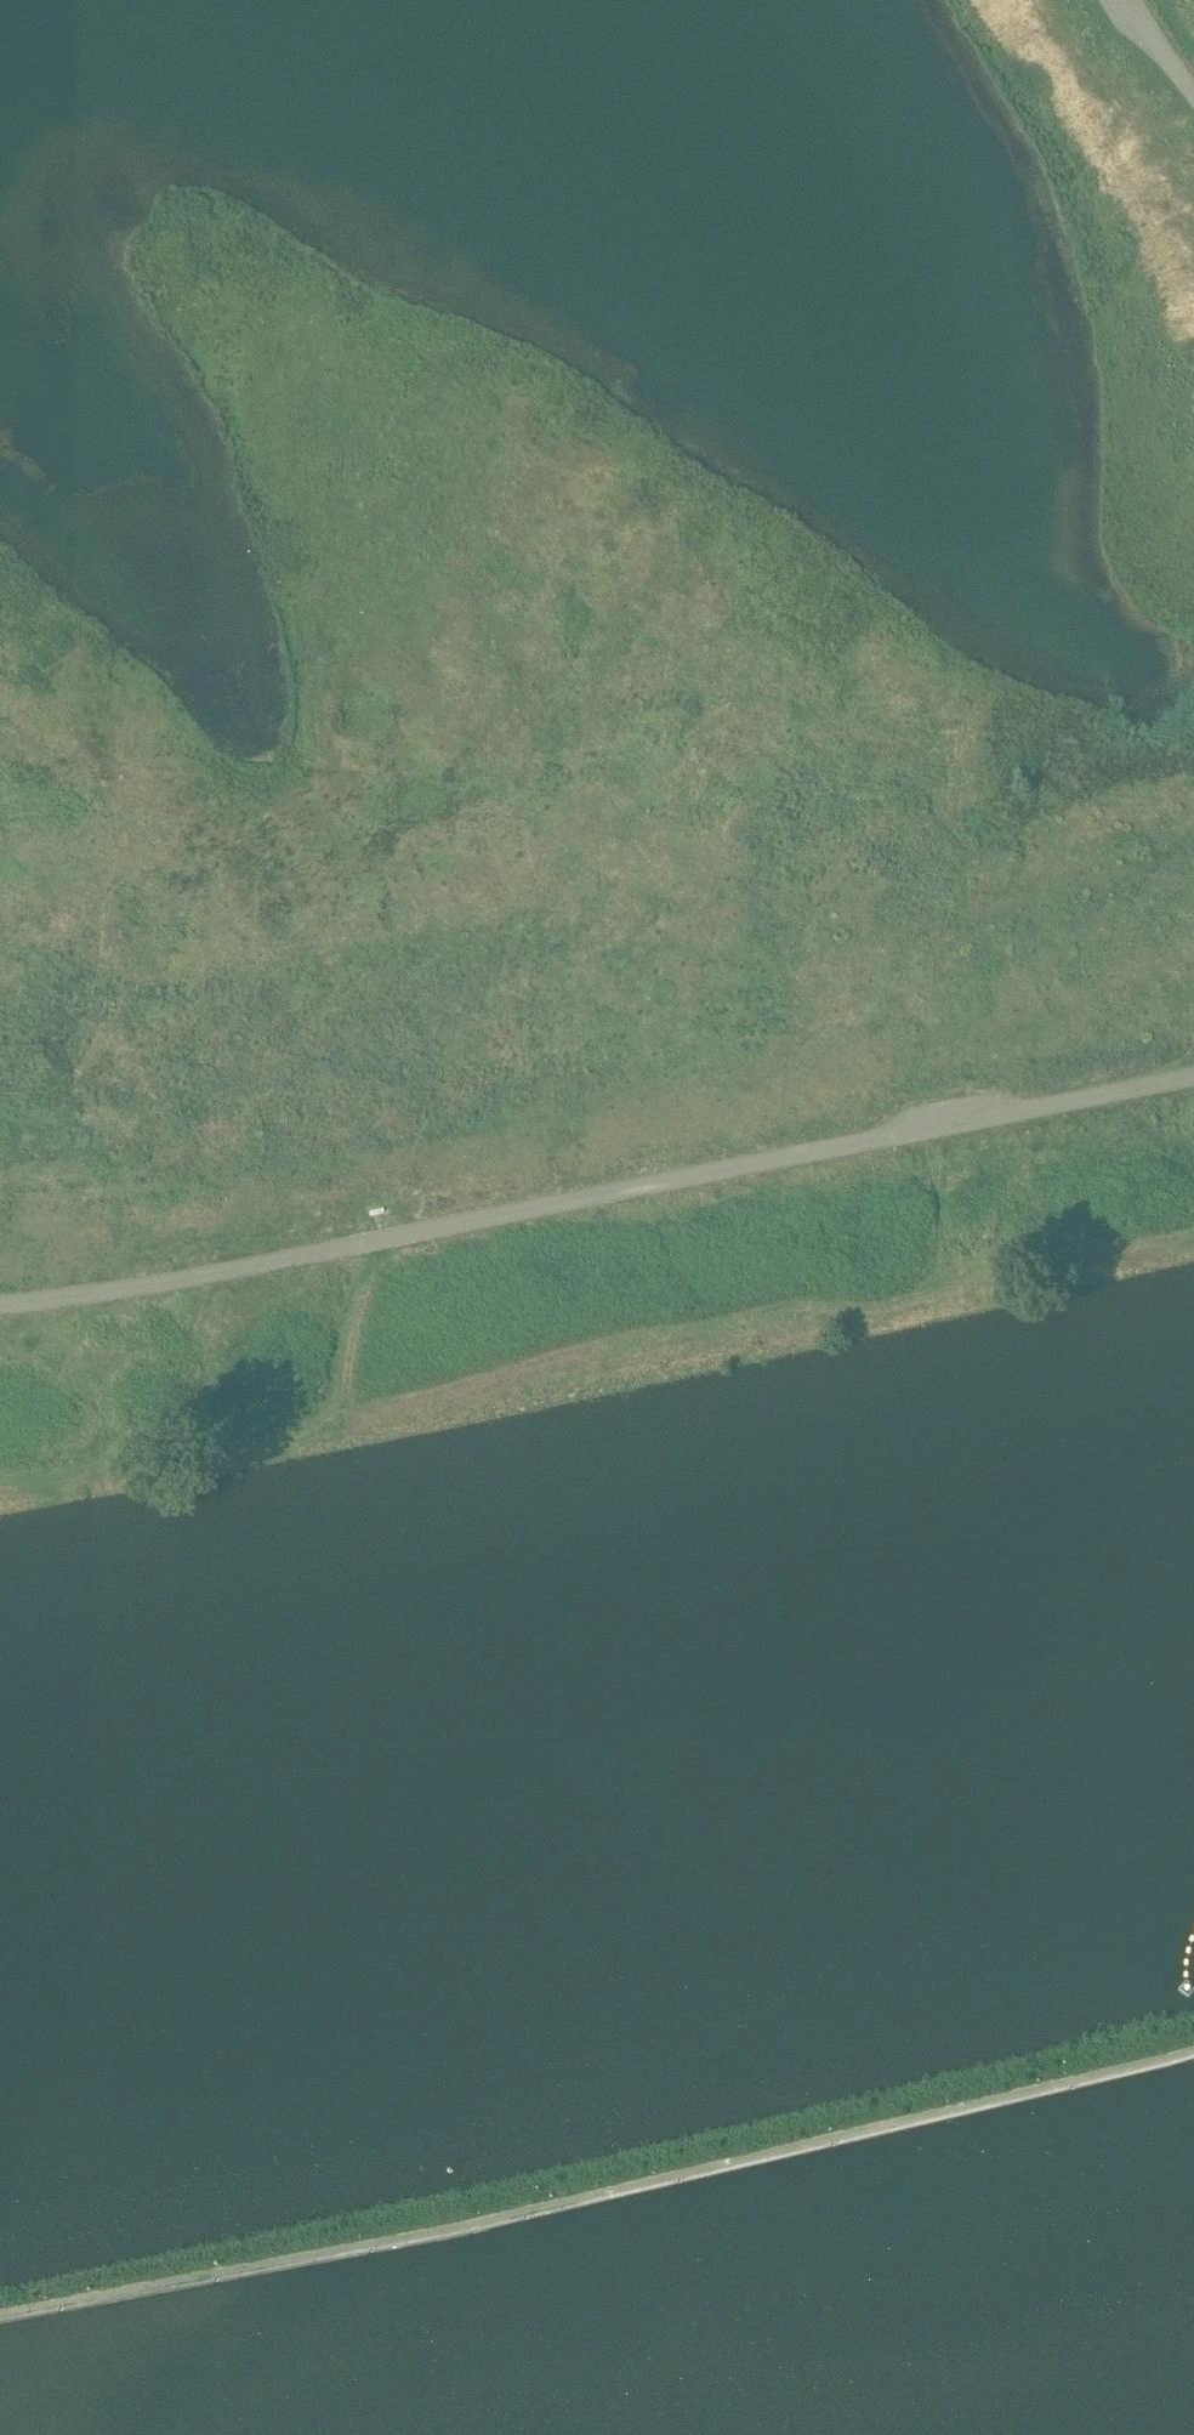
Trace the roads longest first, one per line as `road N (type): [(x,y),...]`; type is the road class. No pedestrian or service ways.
road 1 (unclassified): [(0,1307),(380,1242),(1193,1082)]

